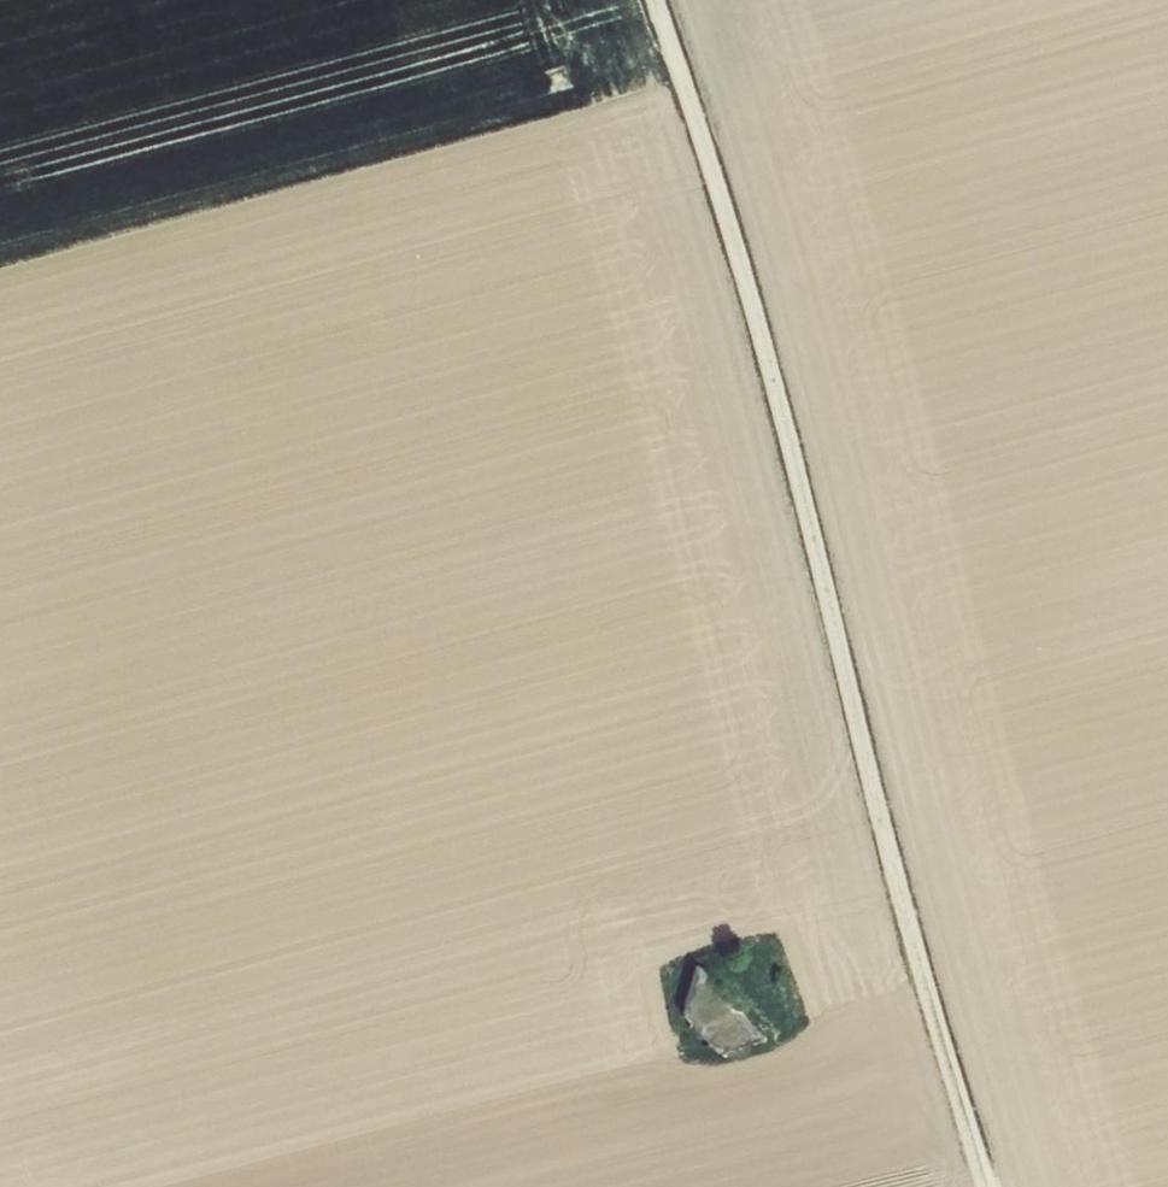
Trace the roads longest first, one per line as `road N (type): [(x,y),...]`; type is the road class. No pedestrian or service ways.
road 1 (track): [(652,0),(731,239),(891,868),(984,1186)]

